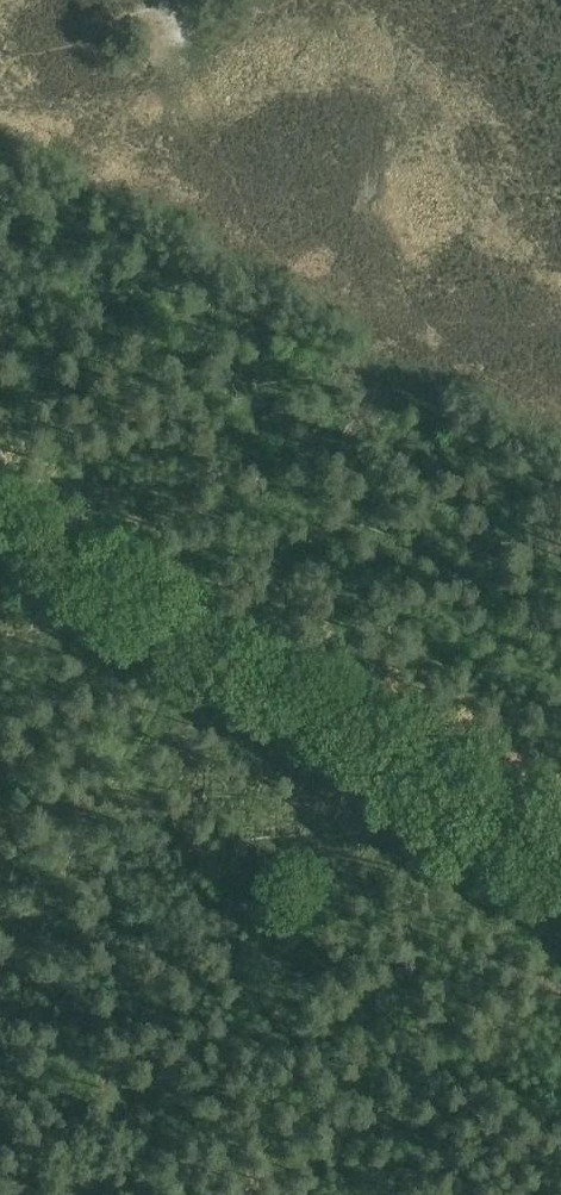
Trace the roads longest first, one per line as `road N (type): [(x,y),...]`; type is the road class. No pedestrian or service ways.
road 1 (track): [(560,844),(0,516)]

